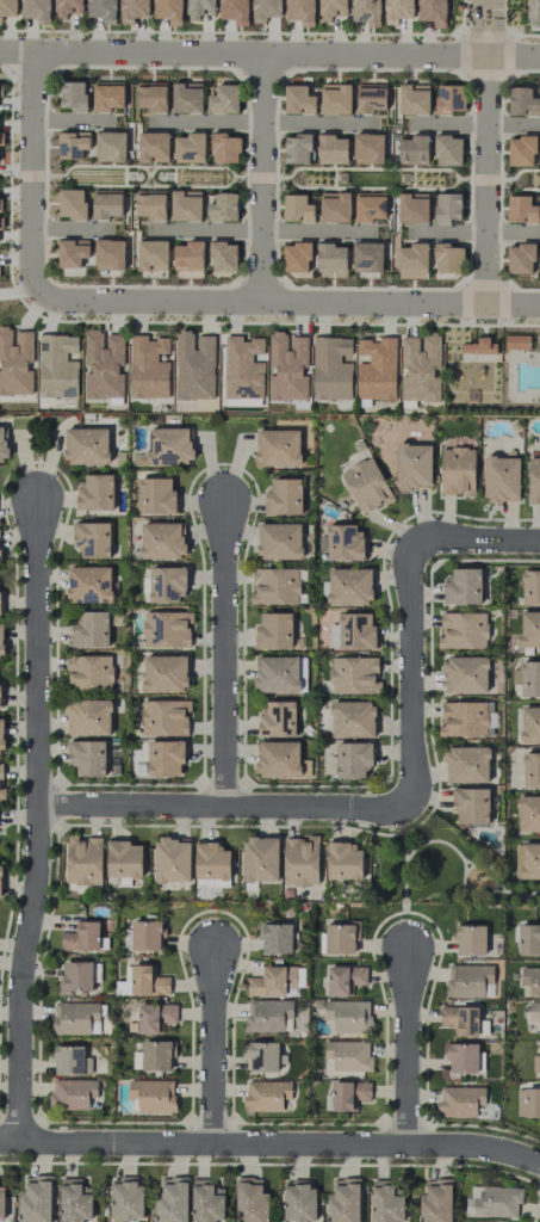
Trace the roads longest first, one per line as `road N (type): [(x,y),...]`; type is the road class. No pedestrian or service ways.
road 1 (residential): [(20,1143),(23,981),(38,854),(37,504)]
road 2 (residential): [(0,1143),(460,1147),(539,1166)]
road 3 (residential): [(539,303),(54,298),(37,288)]
road 4 (residential): [(36,55),(486,54)]
road 5 (residential): [(39,807),(386,811),(405,804)]
road 6 (residential): [(224,808),(224,502)]
road 7 (residential): [(405,804),(414,780),(415,548)]
road 8 (residential): [(486,54),(488,302)]
road 9 (residential): [(262,53),(259,296)]
road 10 (residential): [(37,288),(36,55)]
road 11 (residential): [(408,1147),(406,952)]
road 12 (residential): [(213,1144),(216,951)]
road 13 (residential): [(415,548),(436,538),(539,541)]

